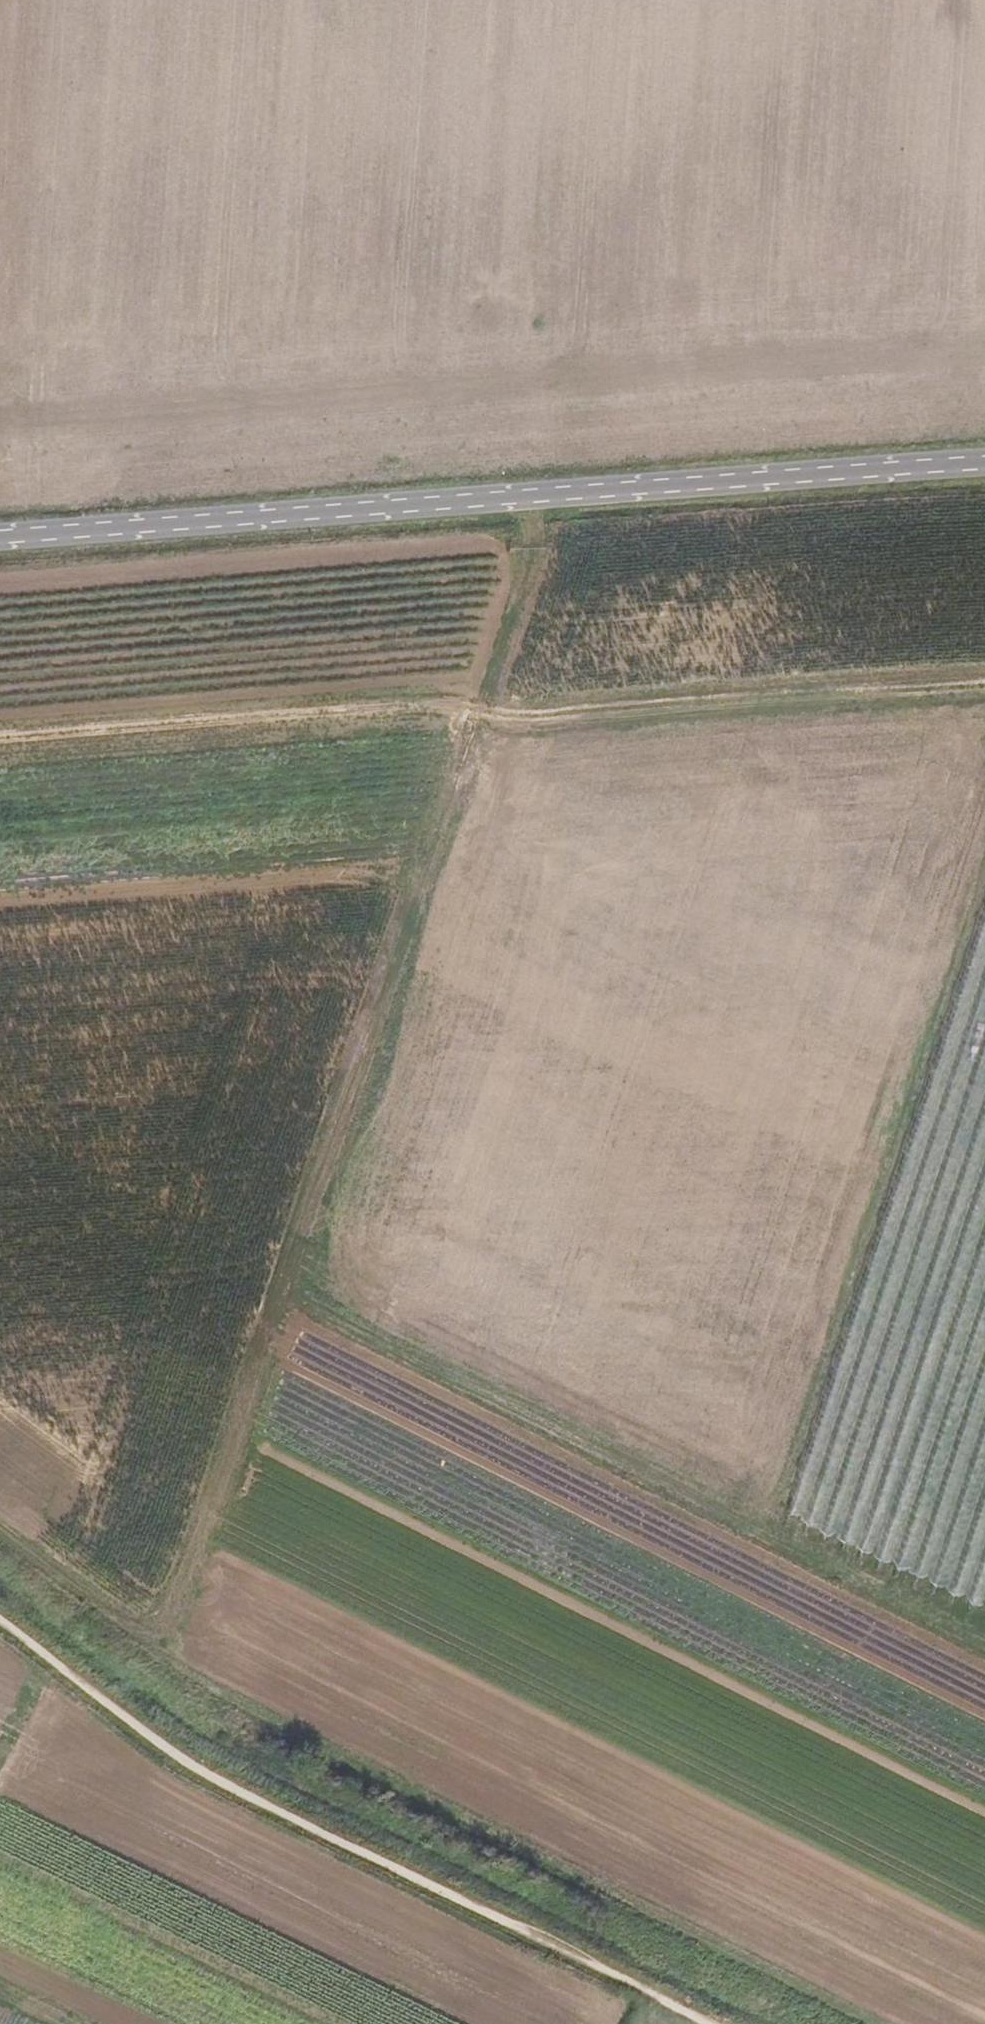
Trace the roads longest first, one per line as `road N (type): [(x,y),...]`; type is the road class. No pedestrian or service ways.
road 1 (secondary): [(984,468),(0,542)]
road 2 (track): [(709,2023),(248,1796),(0,1616)]

